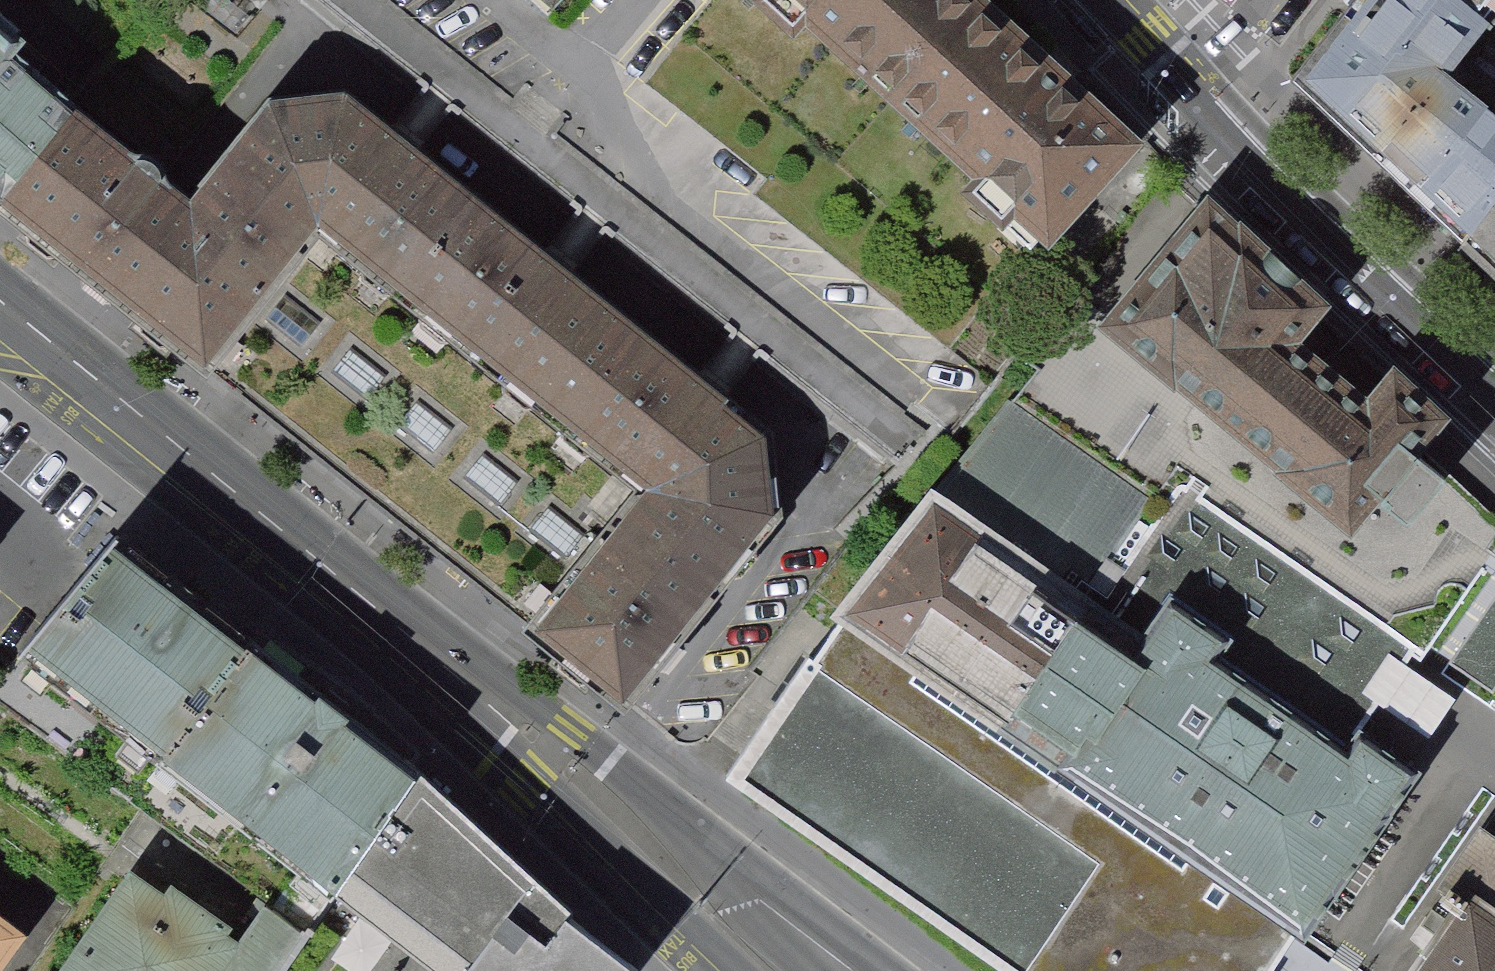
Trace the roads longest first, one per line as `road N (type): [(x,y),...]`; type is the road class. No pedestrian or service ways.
road 1 (primary): [(636,842),(515,732),(0,321)]
road 2 (residential): [(1494,387),(1193,94)]
road 3 (primary): [(856,970),(636,842)]
road 4 (primary): [(790,970),(636,842)]
road 5 (primary): [(636,842),(742,970)]
road 6 (residential): [(1193,94),(1103,0)]
road 7 (residential): [(1270,0),(1193,94)]

